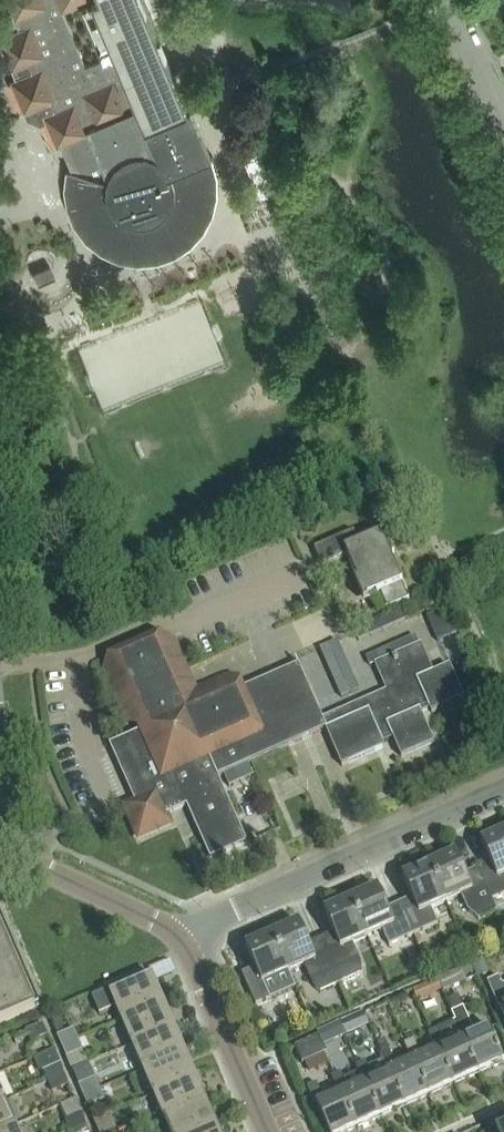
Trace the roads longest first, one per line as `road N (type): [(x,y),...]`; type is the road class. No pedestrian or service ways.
road 1 (residential): [(182,942),(503,789)]
road 2 (residential): [(268,1131),(182,942)]
road 3 (residential): [(182,942),(11,856)]
road 4 (residential): [(503,119),(452,0)]

